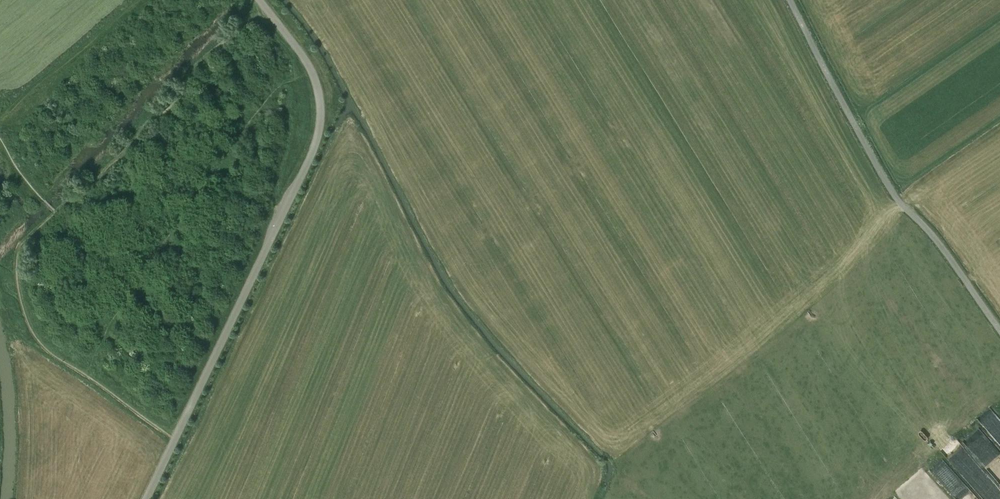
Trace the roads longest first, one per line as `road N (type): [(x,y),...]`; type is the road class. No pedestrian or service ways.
road 1 (unclassified): [(259,0),(308,65),(319,133),(146,498)]
road 2 (unclassified): [(999,330),(890,188),(789,0)]

